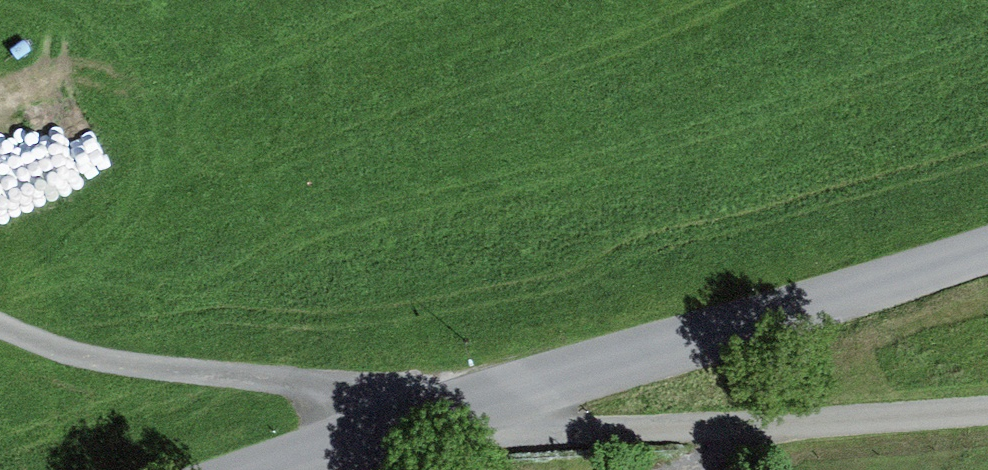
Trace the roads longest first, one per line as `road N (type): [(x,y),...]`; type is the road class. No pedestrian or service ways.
road 1 (tertiary): [(455,413),(987,243)]
road 2 (unclassified): [(987,414),(541,430),(455,413)]
road 3 (track): [(0,324),(127,369),(356,389),(455,413)]
road 4 (tertiary): [(271,469),(455,413)]

